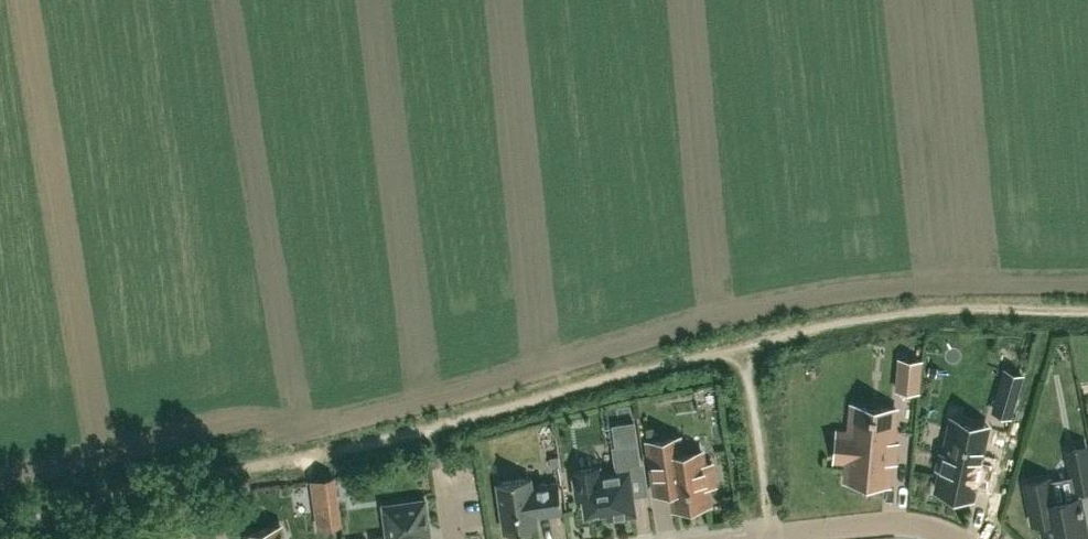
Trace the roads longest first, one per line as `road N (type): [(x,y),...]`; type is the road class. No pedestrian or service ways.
road 1 (residential): [(947,538),(916,526),(869,525),(777,538)]

